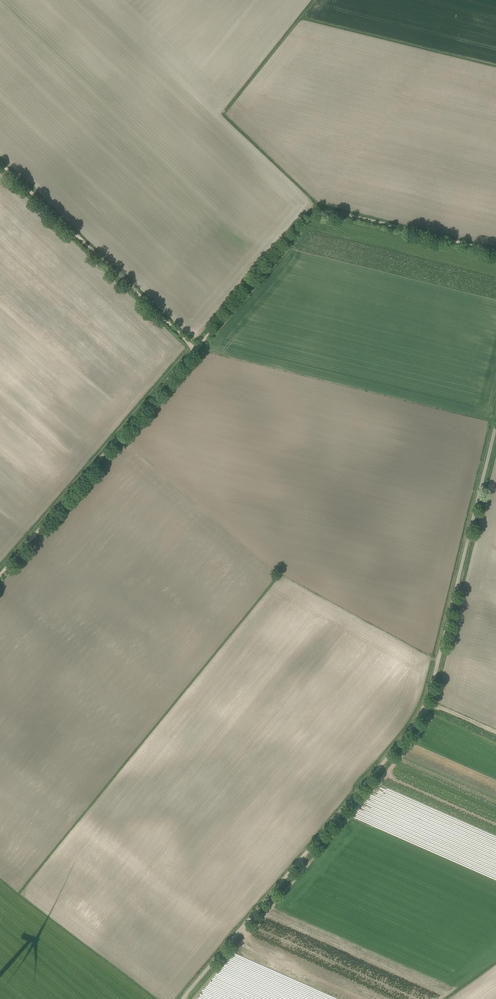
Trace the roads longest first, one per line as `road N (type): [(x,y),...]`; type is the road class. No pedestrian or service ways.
road 1 (unclassified): [(184,998),(416,721),(434,678),(495,425)]
road 2 (track): [(495,253),(316,214),(195,348)]
road 3 (track): [(195,348),(0,576)]
road 4 (track): [(0,164),(195,348)]

